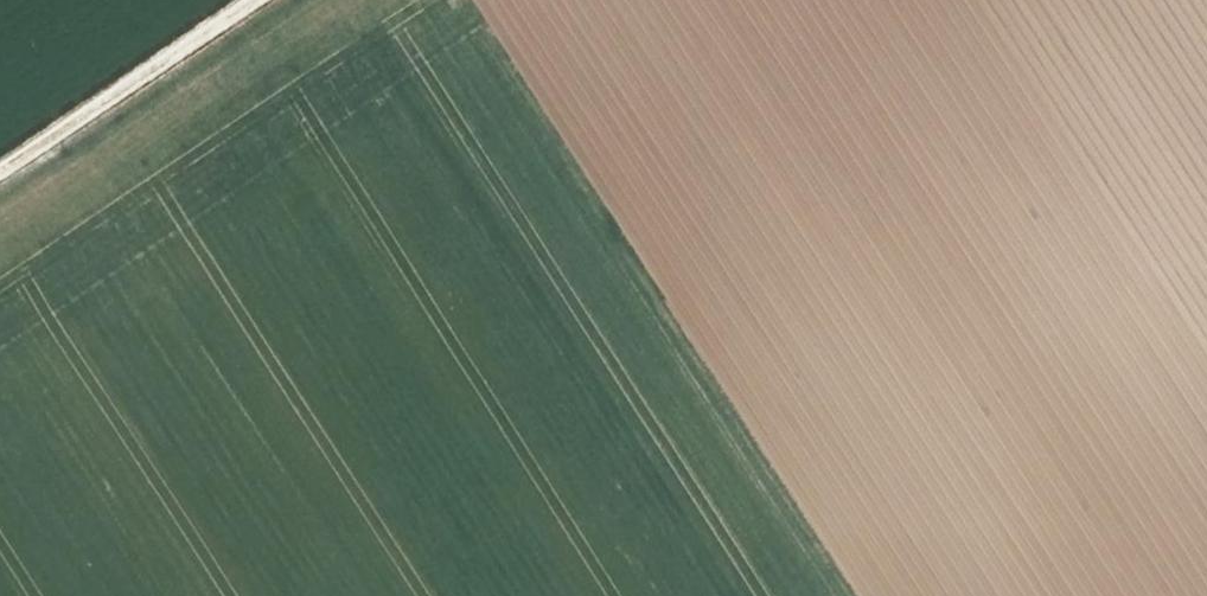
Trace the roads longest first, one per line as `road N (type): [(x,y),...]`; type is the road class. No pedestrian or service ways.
road 1 (track): [(244,0),(0,165)]

